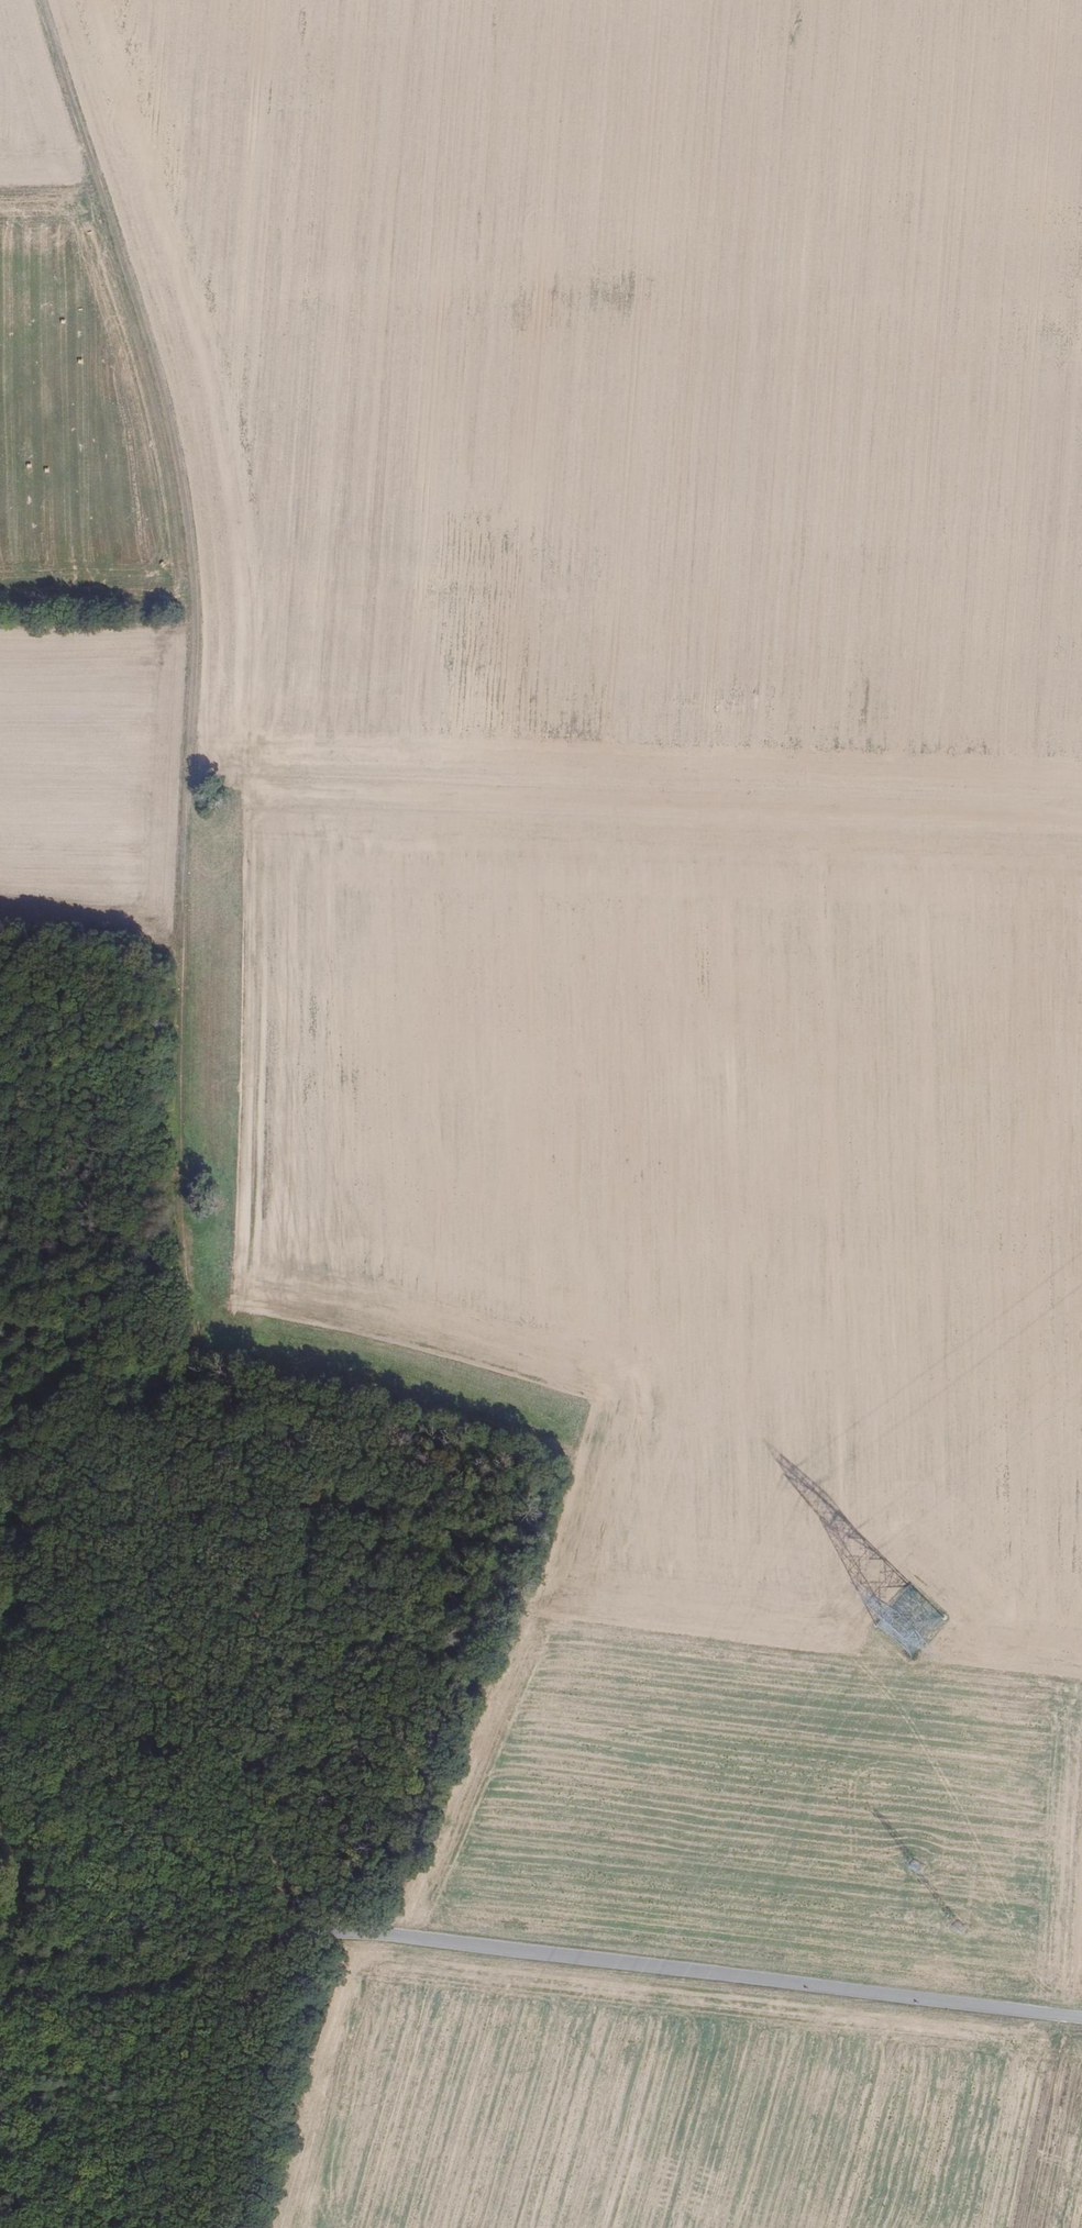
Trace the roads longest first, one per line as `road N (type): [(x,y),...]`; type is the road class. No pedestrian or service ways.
road 1 (track): [(37,0),(154,374),(193,582),(177,1064),(183,1347),(215,1465),(211,1547),(231,1693),(278,1883),(281,1947),(279,2020),(200,2227)]
road 2 (tertiary): [(0,1994),(119,1999),(203,1981),(307,1936),(336,1932),(1081,2016)]

